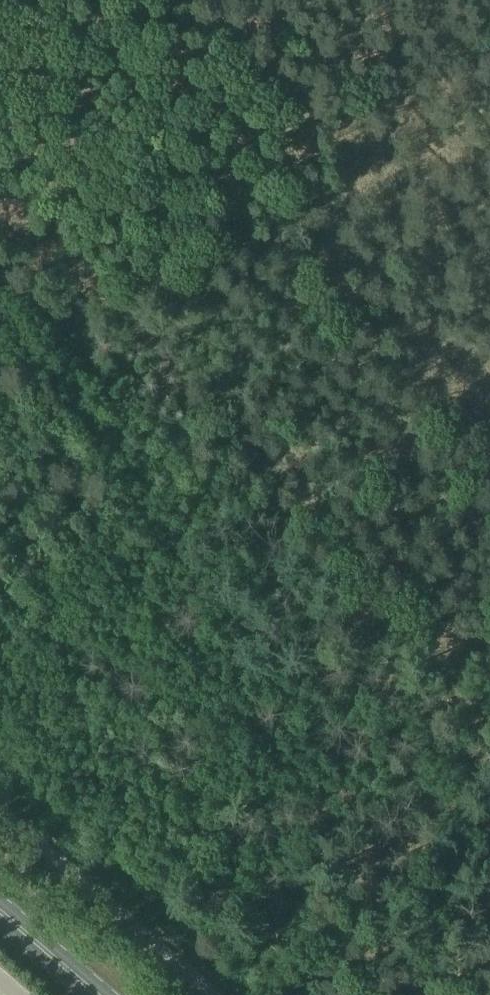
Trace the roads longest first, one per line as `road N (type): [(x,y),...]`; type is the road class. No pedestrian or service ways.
road 1 (primary): [(98,994),(0,911)]

